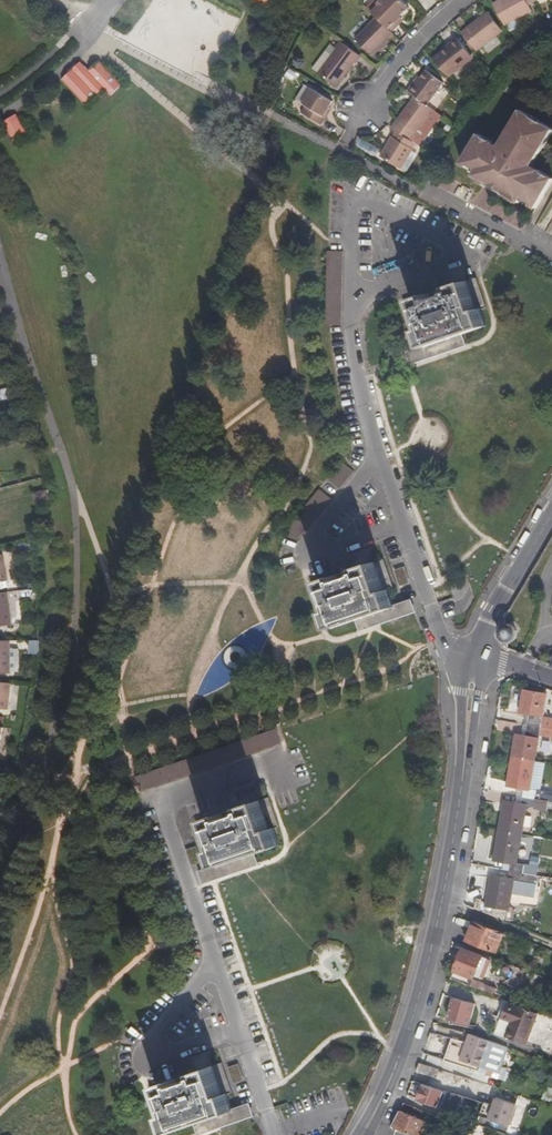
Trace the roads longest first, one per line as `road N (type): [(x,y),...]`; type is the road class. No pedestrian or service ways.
road 1 (tertiary): [(479,657),(424,978),(367,1125)]
road 2 (residential): [(341,152),(399,63),(462,0)]
road 3 (tertiary): [(551,512),(487,623),(479,657)]

